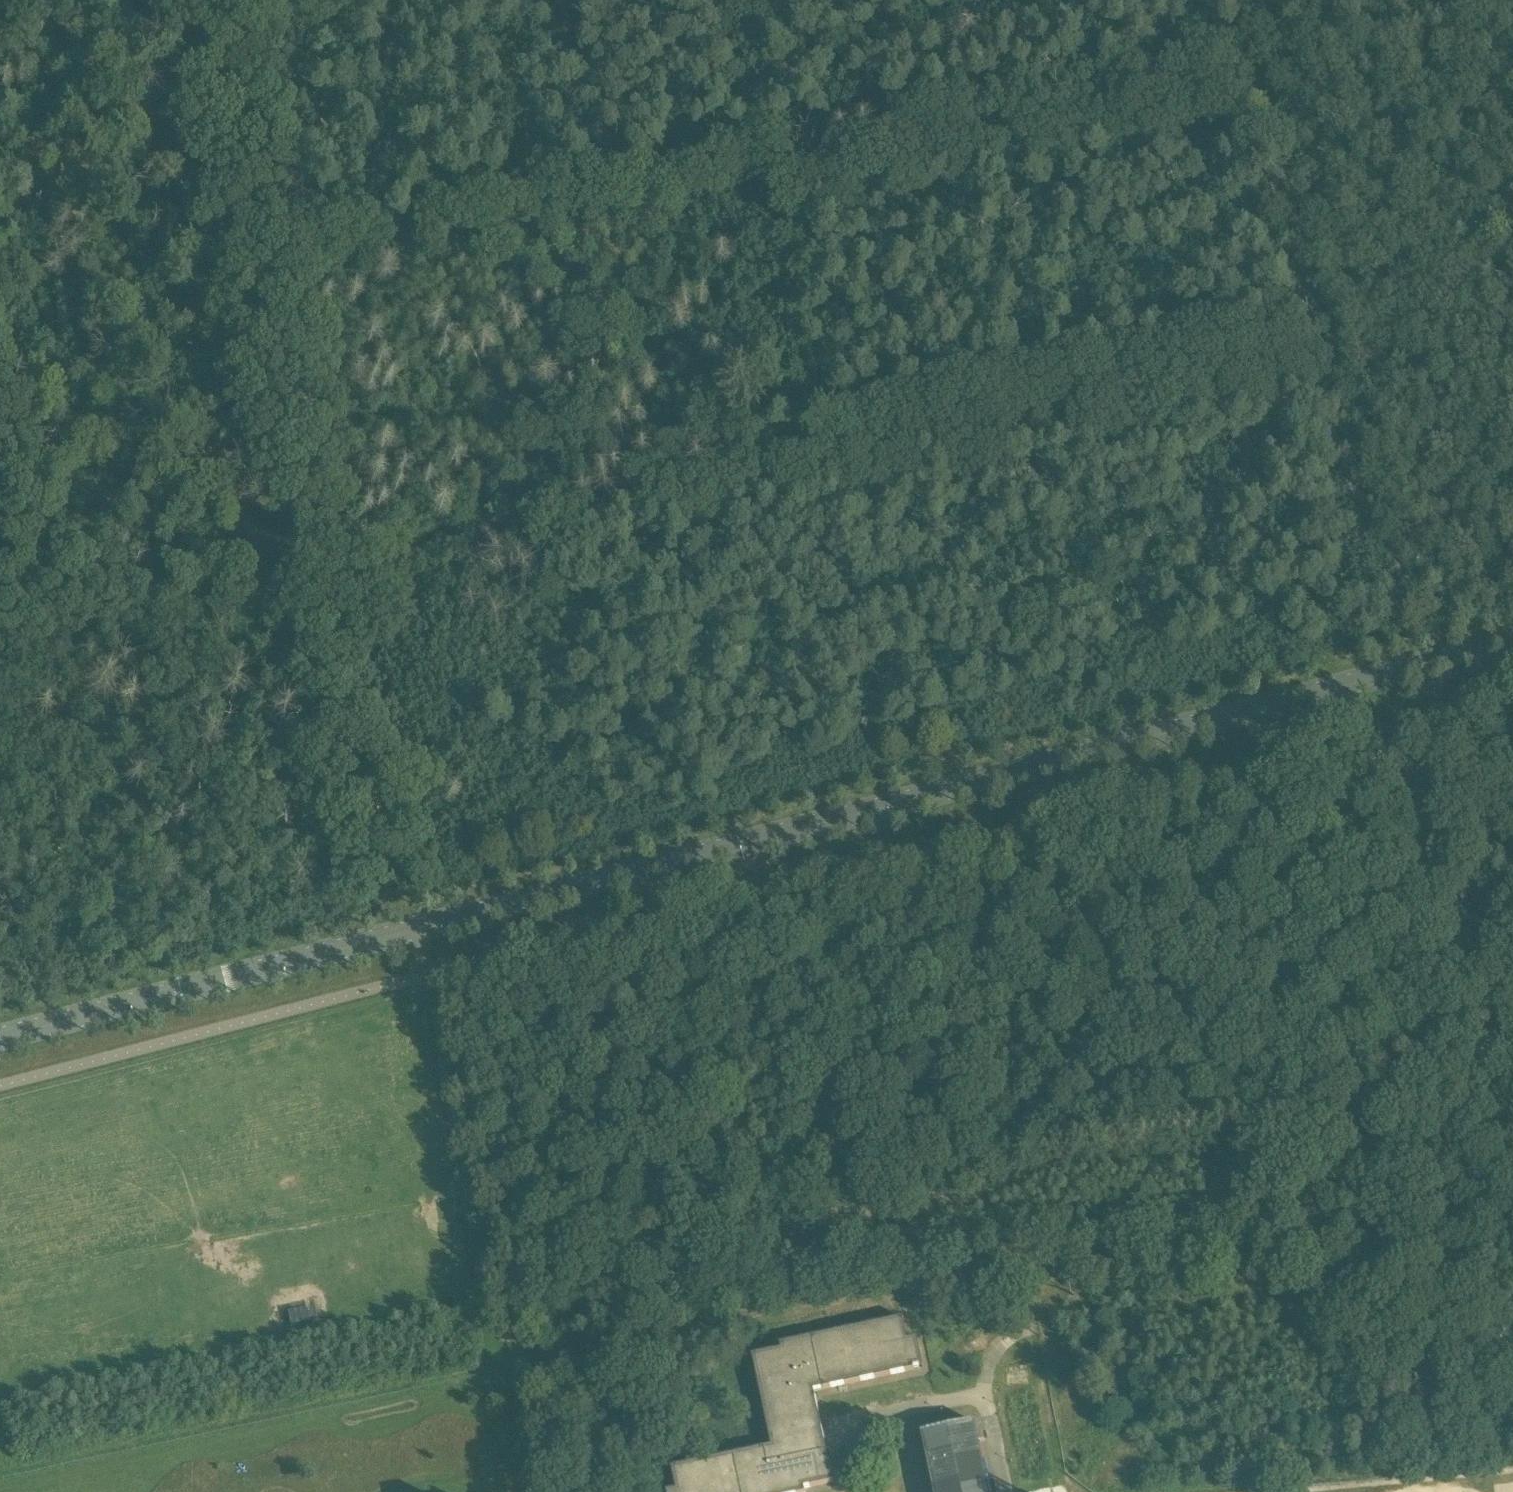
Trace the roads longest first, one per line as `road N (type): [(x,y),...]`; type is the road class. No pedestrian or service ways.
road 1 (primary): [(0,1038),(1512,640)]

